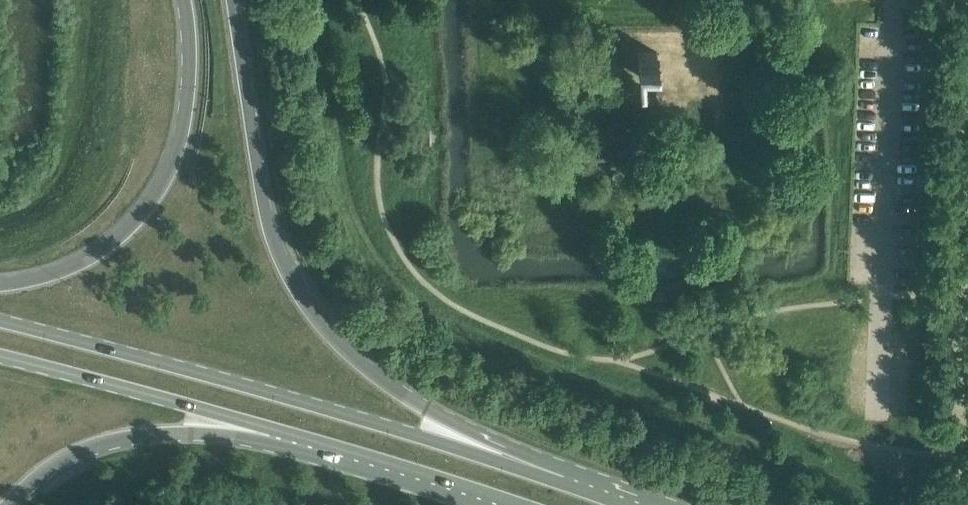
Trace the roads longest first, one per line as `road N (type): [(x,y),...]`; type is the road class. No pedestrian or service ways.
road 1 (secondary): [(488,453),(333,330),(299,290),(269,236),(236,0)]
road 2 (secondary): [(488,453),(0,321)]
road 3 (secondary): [(185,0),(193,84),(176,160),(99,248),(45,274),(0,278)]
road 4 (secondary): [(9,504),(33,478),(87,450),(145,435),(301,434)]
road 5 (secondary): [(0,357),(301,434)]
road 6 (secondary): [(301,434),(519,504)]
road 7 (secondary): [(626,504),(488,453)]

